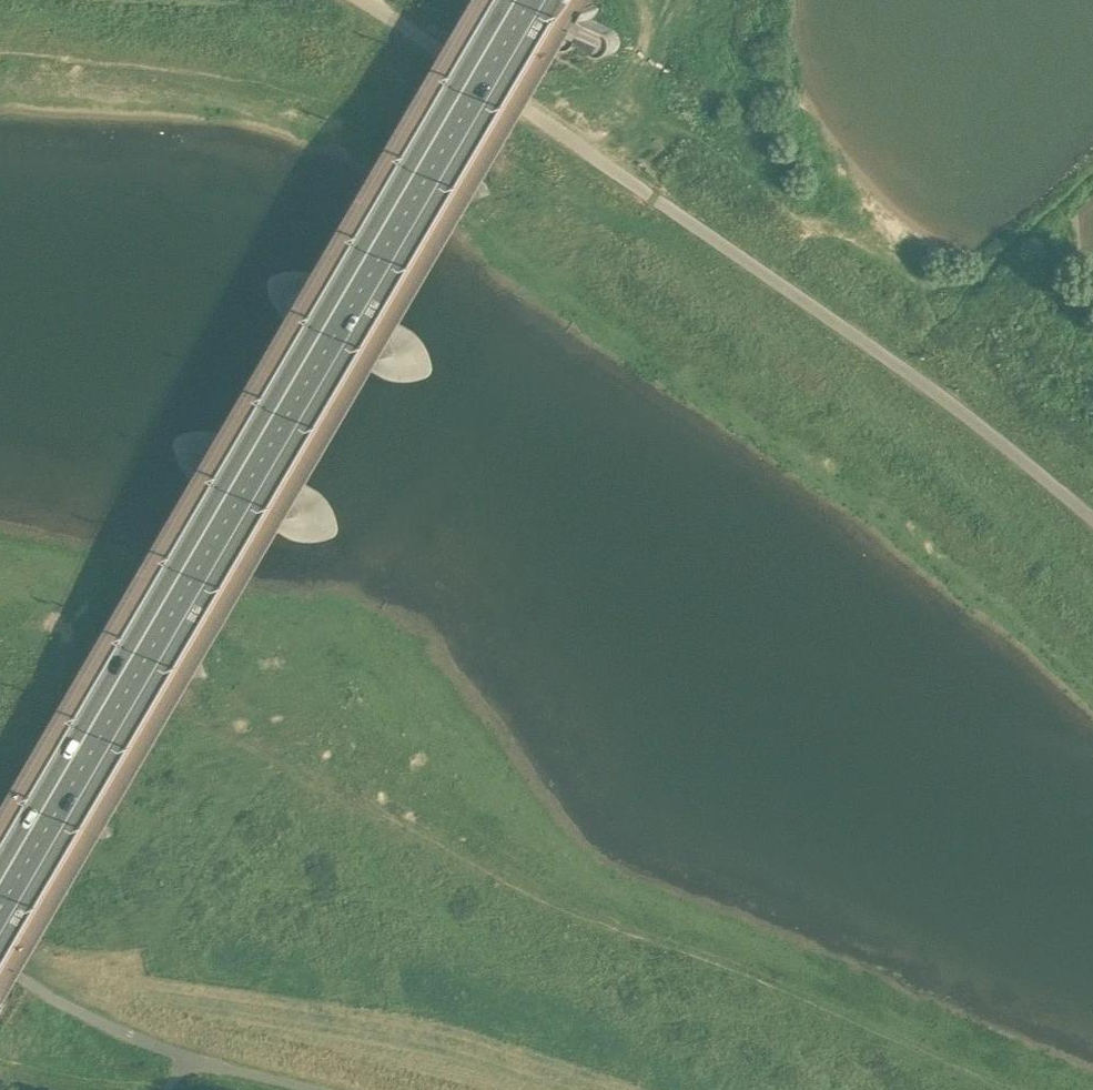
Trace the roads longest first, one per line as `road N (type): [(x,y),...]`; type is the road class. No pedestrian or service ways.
road 1 (primary): [(0,920),(539,0)]

